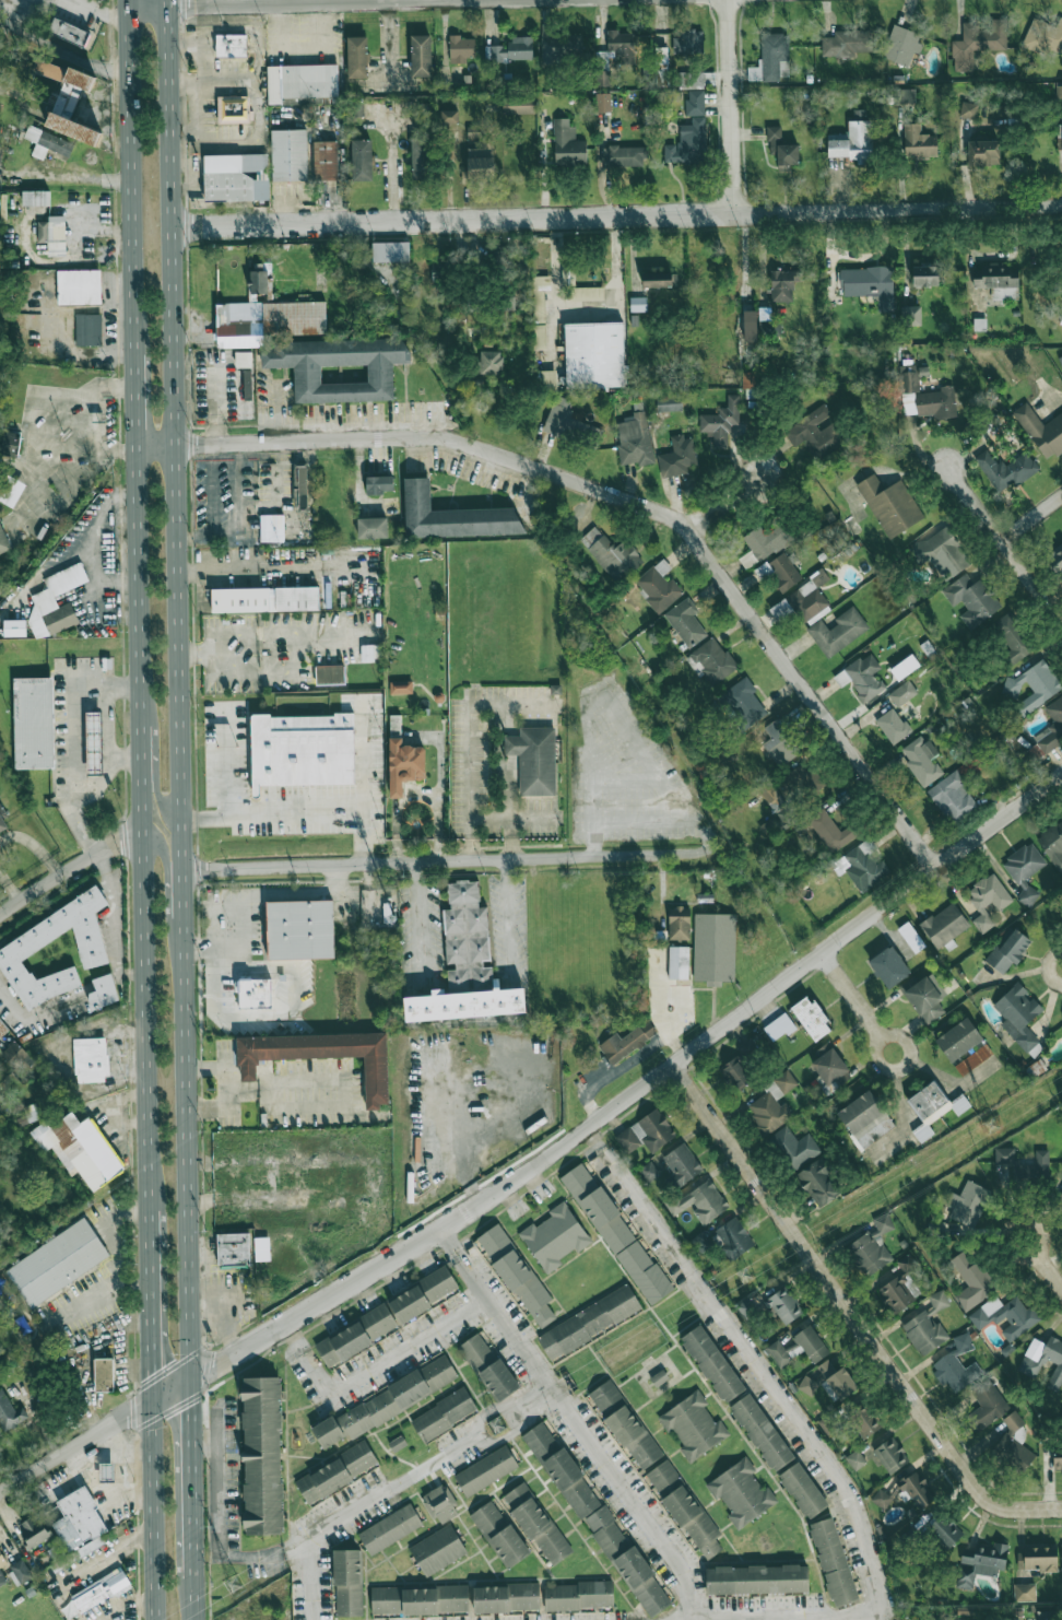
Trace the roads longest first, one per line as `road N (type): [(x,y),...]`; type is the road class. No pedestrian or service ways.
road 1 (primary): [(194,1374),(167,0)]
road 2 (residential): [(194,1374),(508,1187),(1061,777)]
road 3 (residential): [(134,446),(432,437),(681,518),(936,868)]
road 4 (residential): [(170,227),(1061,206)]
road 5 (primary): [(134,446),(153,1212)]
road 6 (residential): [(184,867),(728,852)]
road 7 (residential): [(675,1066),(991,1503)]
road 8 (primary): [(128,8),(133,355)]
road 9 (residential): [(128,8),(422,0)]
road 10 (residential): [(0,1489),(194,1374)]
road 11 (primary): [(155,1396),(157,1619)]
road 12 (residential): [(729,0),(734,212)]
road 13 (primary): [(194,1580),(194,1374)]
road 14 (residential): [(947,466),(1061,622)]
road 15 (primary): [(153,1212),(155,1396)]
road 16 (primary): [(186,1000),(166,855),(156,840),(142,838)]
road 17 (residential): [(0,916),(120,838),(142,838)]
road 18 (primary): [(142,680),(157,712),(160,798),(180,818)]
road 19 (residential): [(1038,1260),(1045,1232),(1031,1222),(1015,1225),(1008,1254),(1038,1260)]

